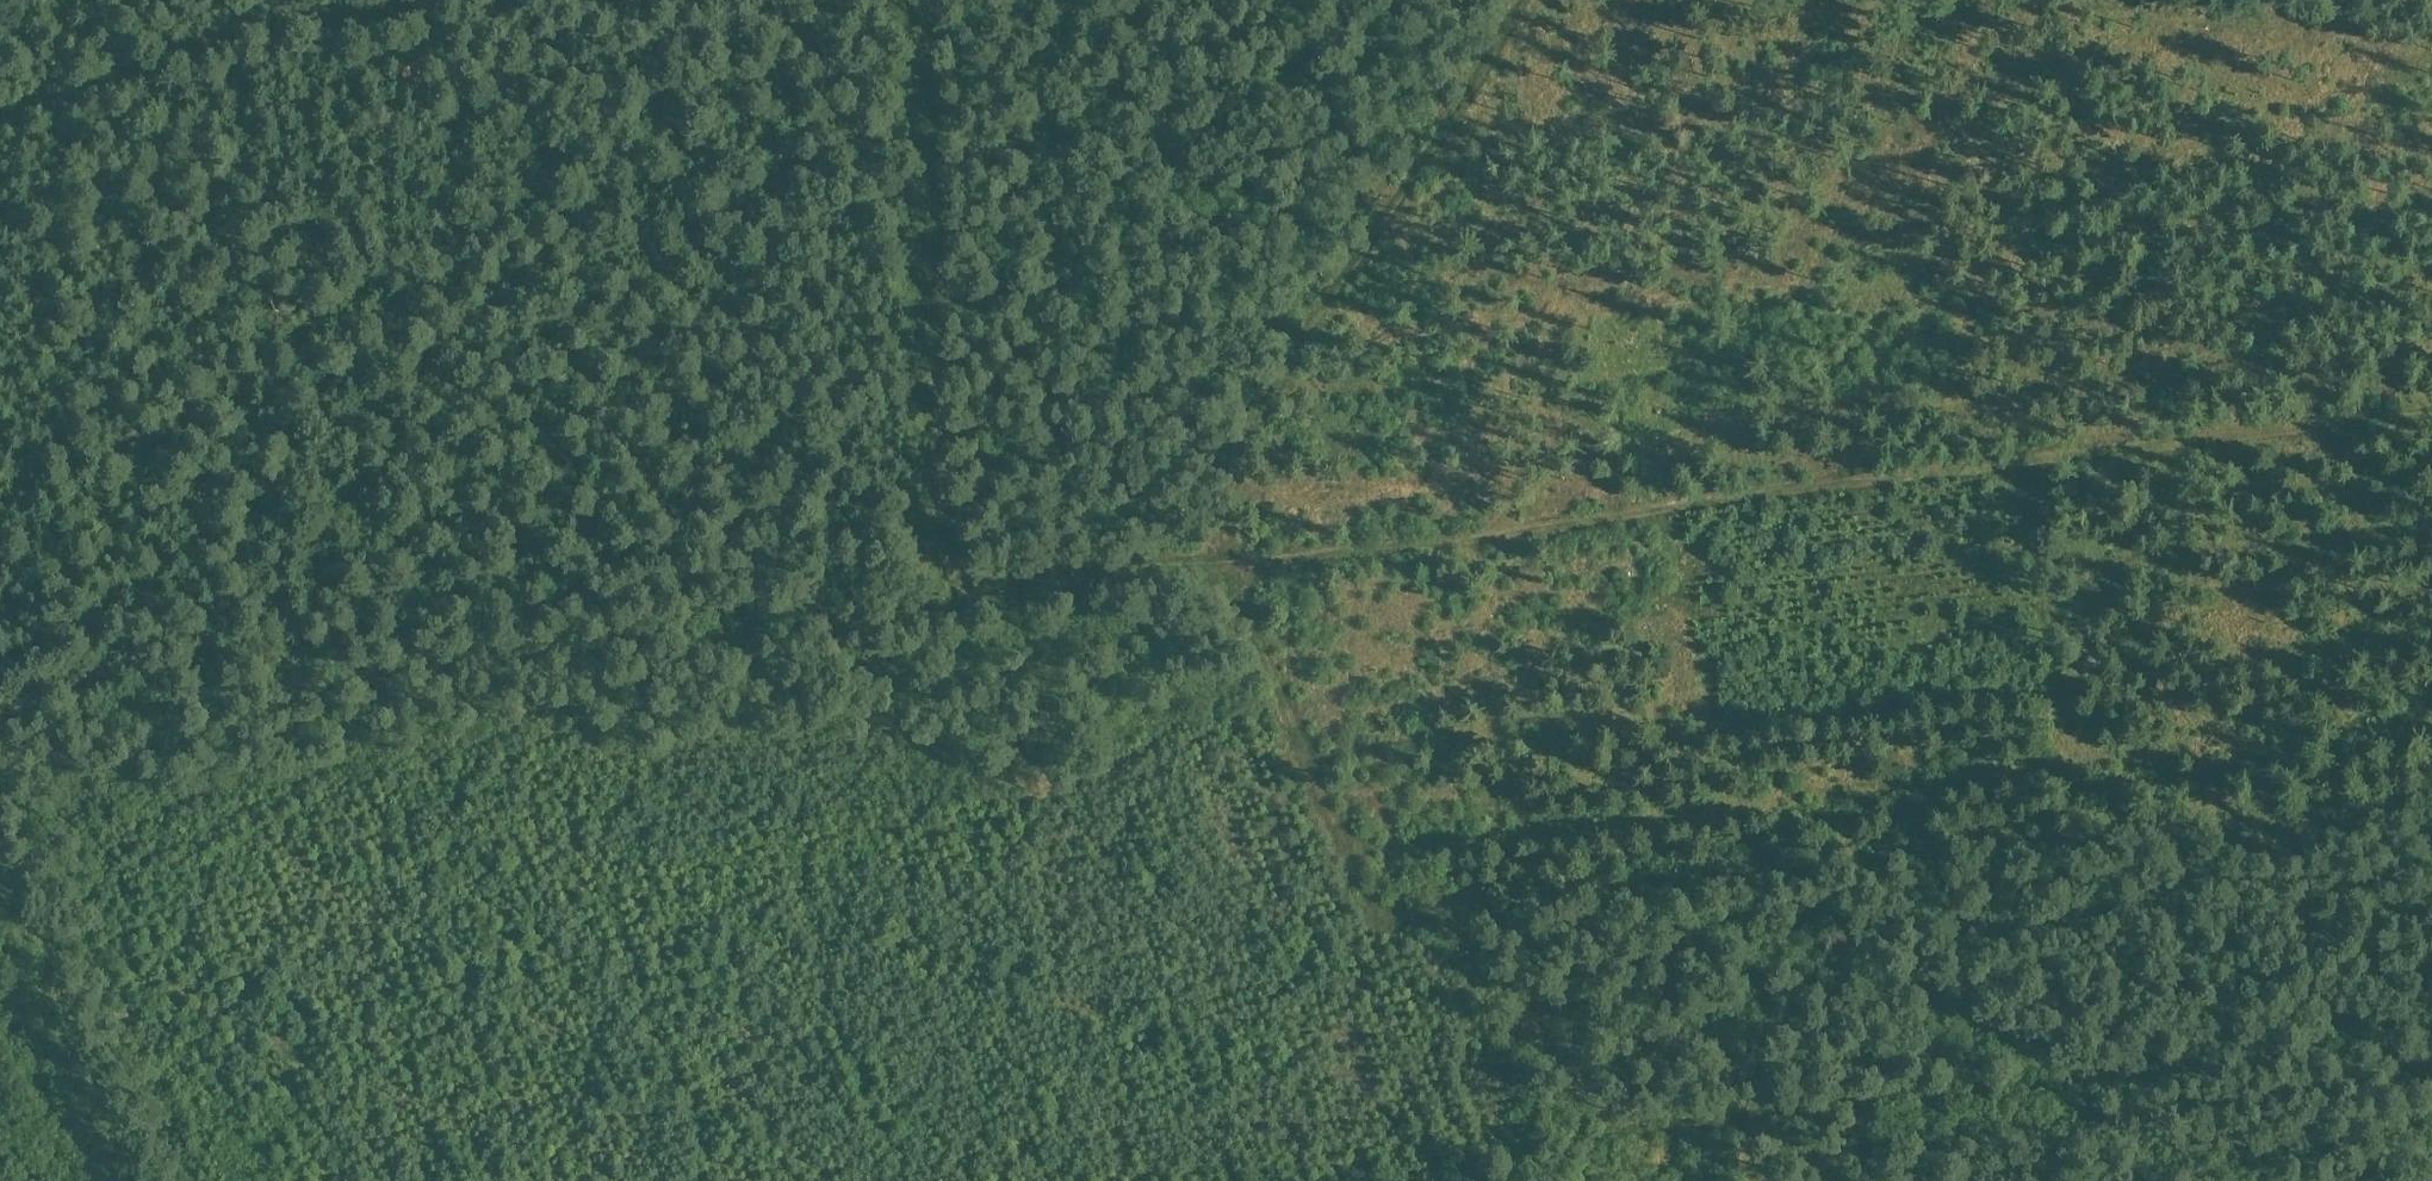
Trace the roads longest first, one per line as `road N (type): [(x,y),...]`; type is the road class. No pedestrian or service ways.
road 1 (track): [(0,738),(2431,371)]

